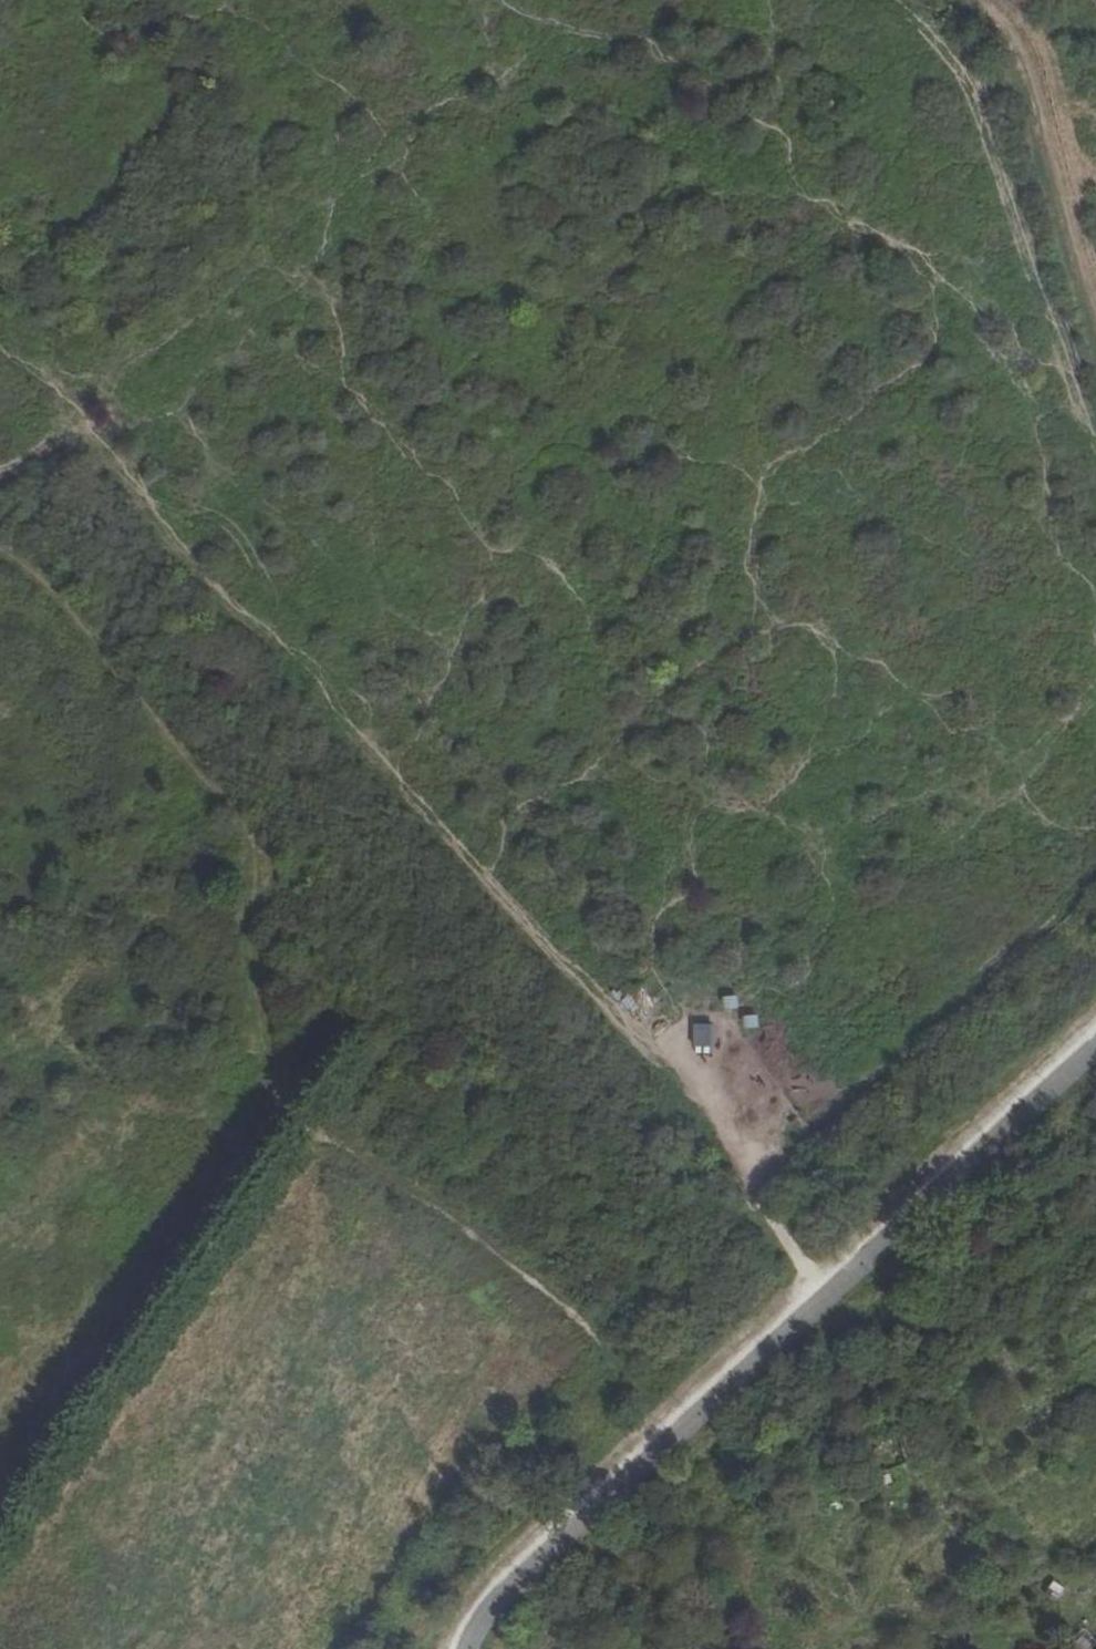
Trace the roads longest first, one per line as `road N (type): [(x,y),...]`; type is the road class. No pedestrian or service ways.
road 1 (unclassified): [(450,1648),(465,1611),(514,1563),(820,1293),(1095,1032)]
road 2 (track): [(1095,320),(1041,156),(1028,70),(969,0)]

